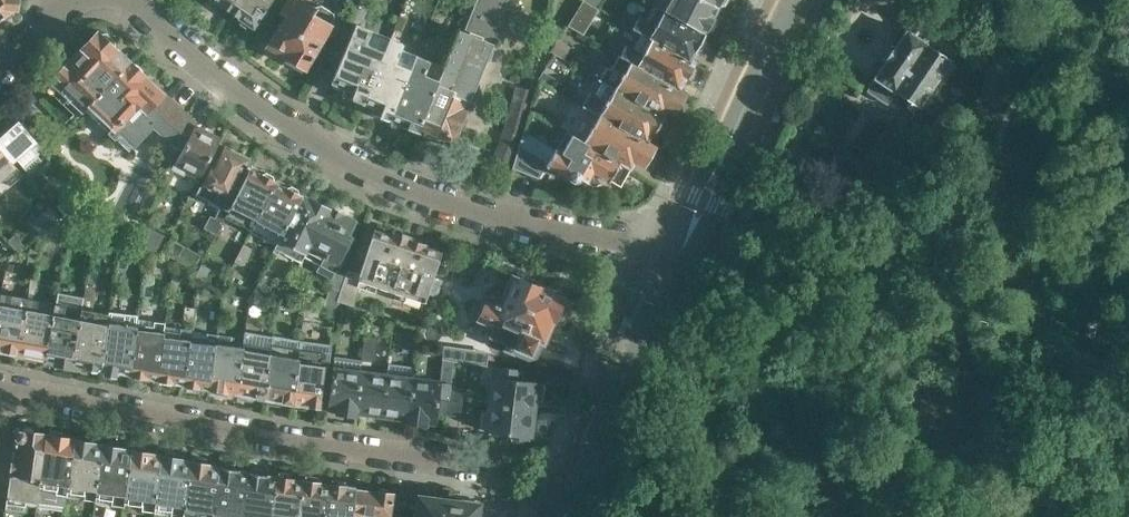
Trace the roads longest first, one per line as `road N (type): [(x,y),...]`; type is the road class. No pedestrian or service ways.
road 1 (residential): [(686,245),(524,218),(411,187),(336,155),(205,67),(133,0)]
road 2 (residential): [(581,476),(274,438),(0,388)]
road 3 (tertiary): [(686,245),(801,0)]
road 4 (tertiary): [(581,476),(686,245)]

